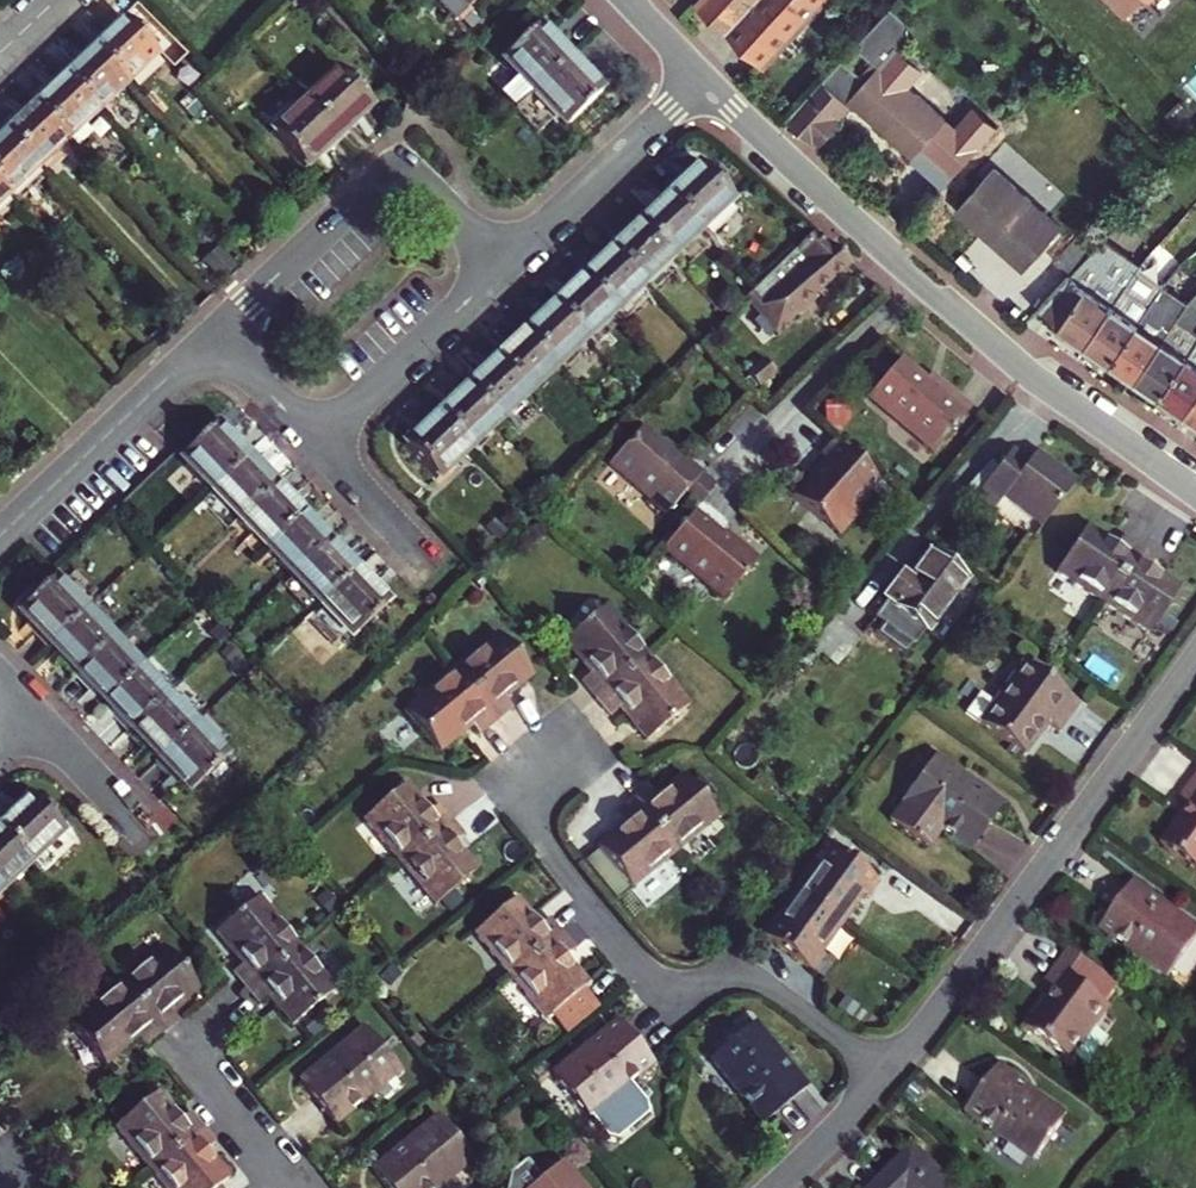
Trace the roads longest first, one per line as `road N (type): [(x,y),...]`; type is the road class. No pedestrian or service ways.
road 1 (residential): [(544,755),(533,793),(536,830),(643,973),(668,987),(761,983),(884,1075)]
road 2 (residential): [(884,1075),(1195,651)]
road 3 (residential): [(505,265),(398,161),(211,336)]
road 4 (residential): [(1195,485),(1005,358),(918,283)]
road 5 (residential): [(918,283),(700,82)]
road 6 (residential): [(0,534),(211,336)]
road 7 (residential): [(719,476),(918,283)]
road 8 (residential): [(505,265),(700,82)]
road 9 (residential): [(314,442),(505,265)]
road 10 (residential): [(184,1047),(281,1180)]
road 11 (residential): [(775,1187),(884,1075)]
road 12 (residential): [(135,825),(28,712)]
road 13 (residential): [(314,442),(417,548)]
road 14 (residential): [(211,336),(314,442)]

